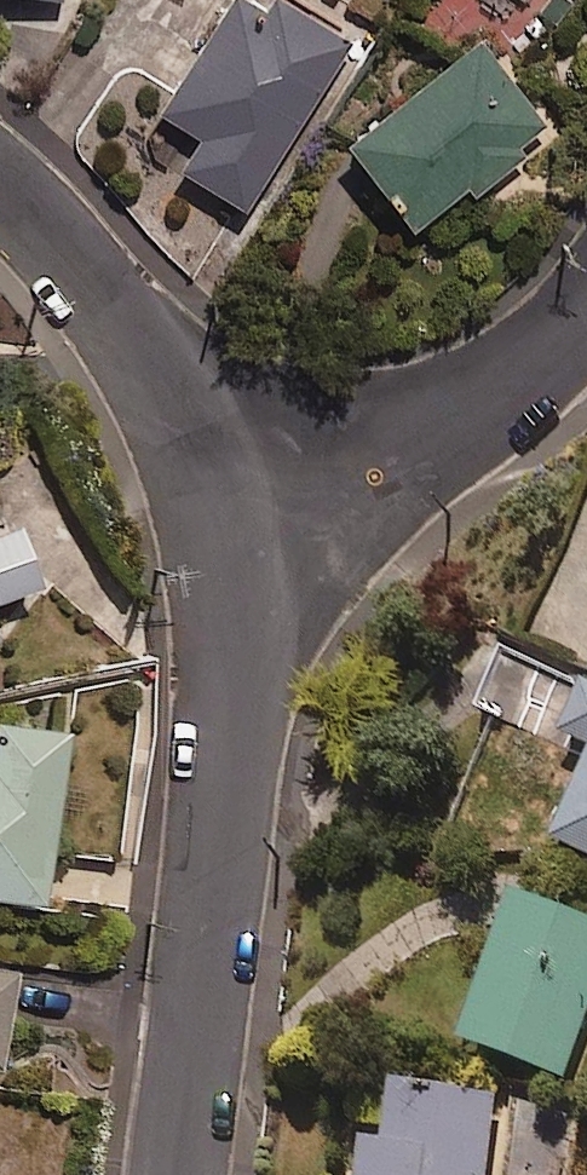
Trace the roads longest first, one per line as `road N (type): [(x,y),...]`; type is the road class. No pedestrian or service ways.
road 1 (residential): [(193,1174),(233,789),(237,623),(210,539)]
road 2 (residential): [(586,338),(409,448),(210,539)]
road 3 (residential): [(210,539),(168,411),(52,241),(0,195)]

